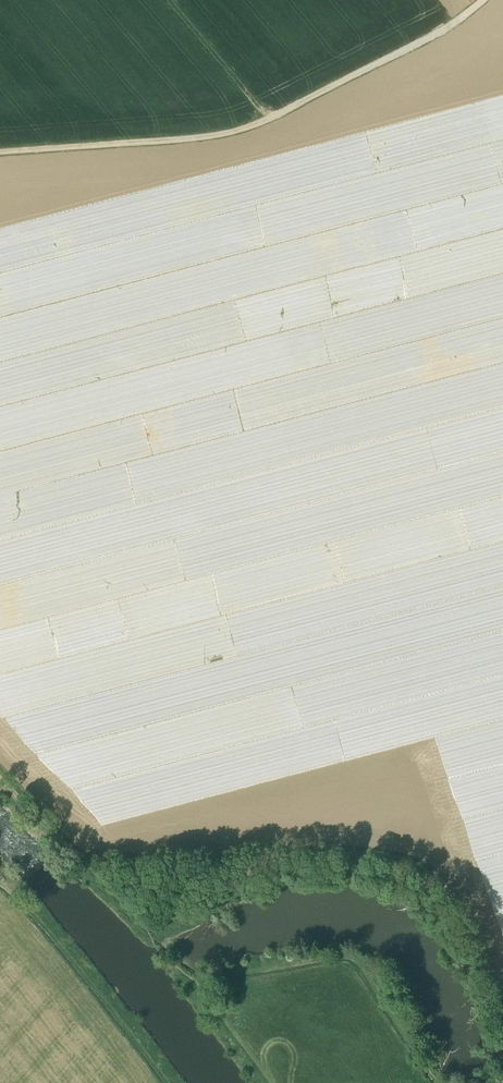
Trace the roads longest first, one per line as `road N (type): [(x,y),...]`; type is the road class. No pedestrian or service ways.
road 1 (track): [(482,0),(431,37),(224,135),(0,153)]
road 2 (track): [(0,883),(167,1082)]
road 3 (track): [(149,937),(0,773)]
road 4 (track): [(169,0),(270,119)]
road 5 (track): [(271,1082),(195,985)]

